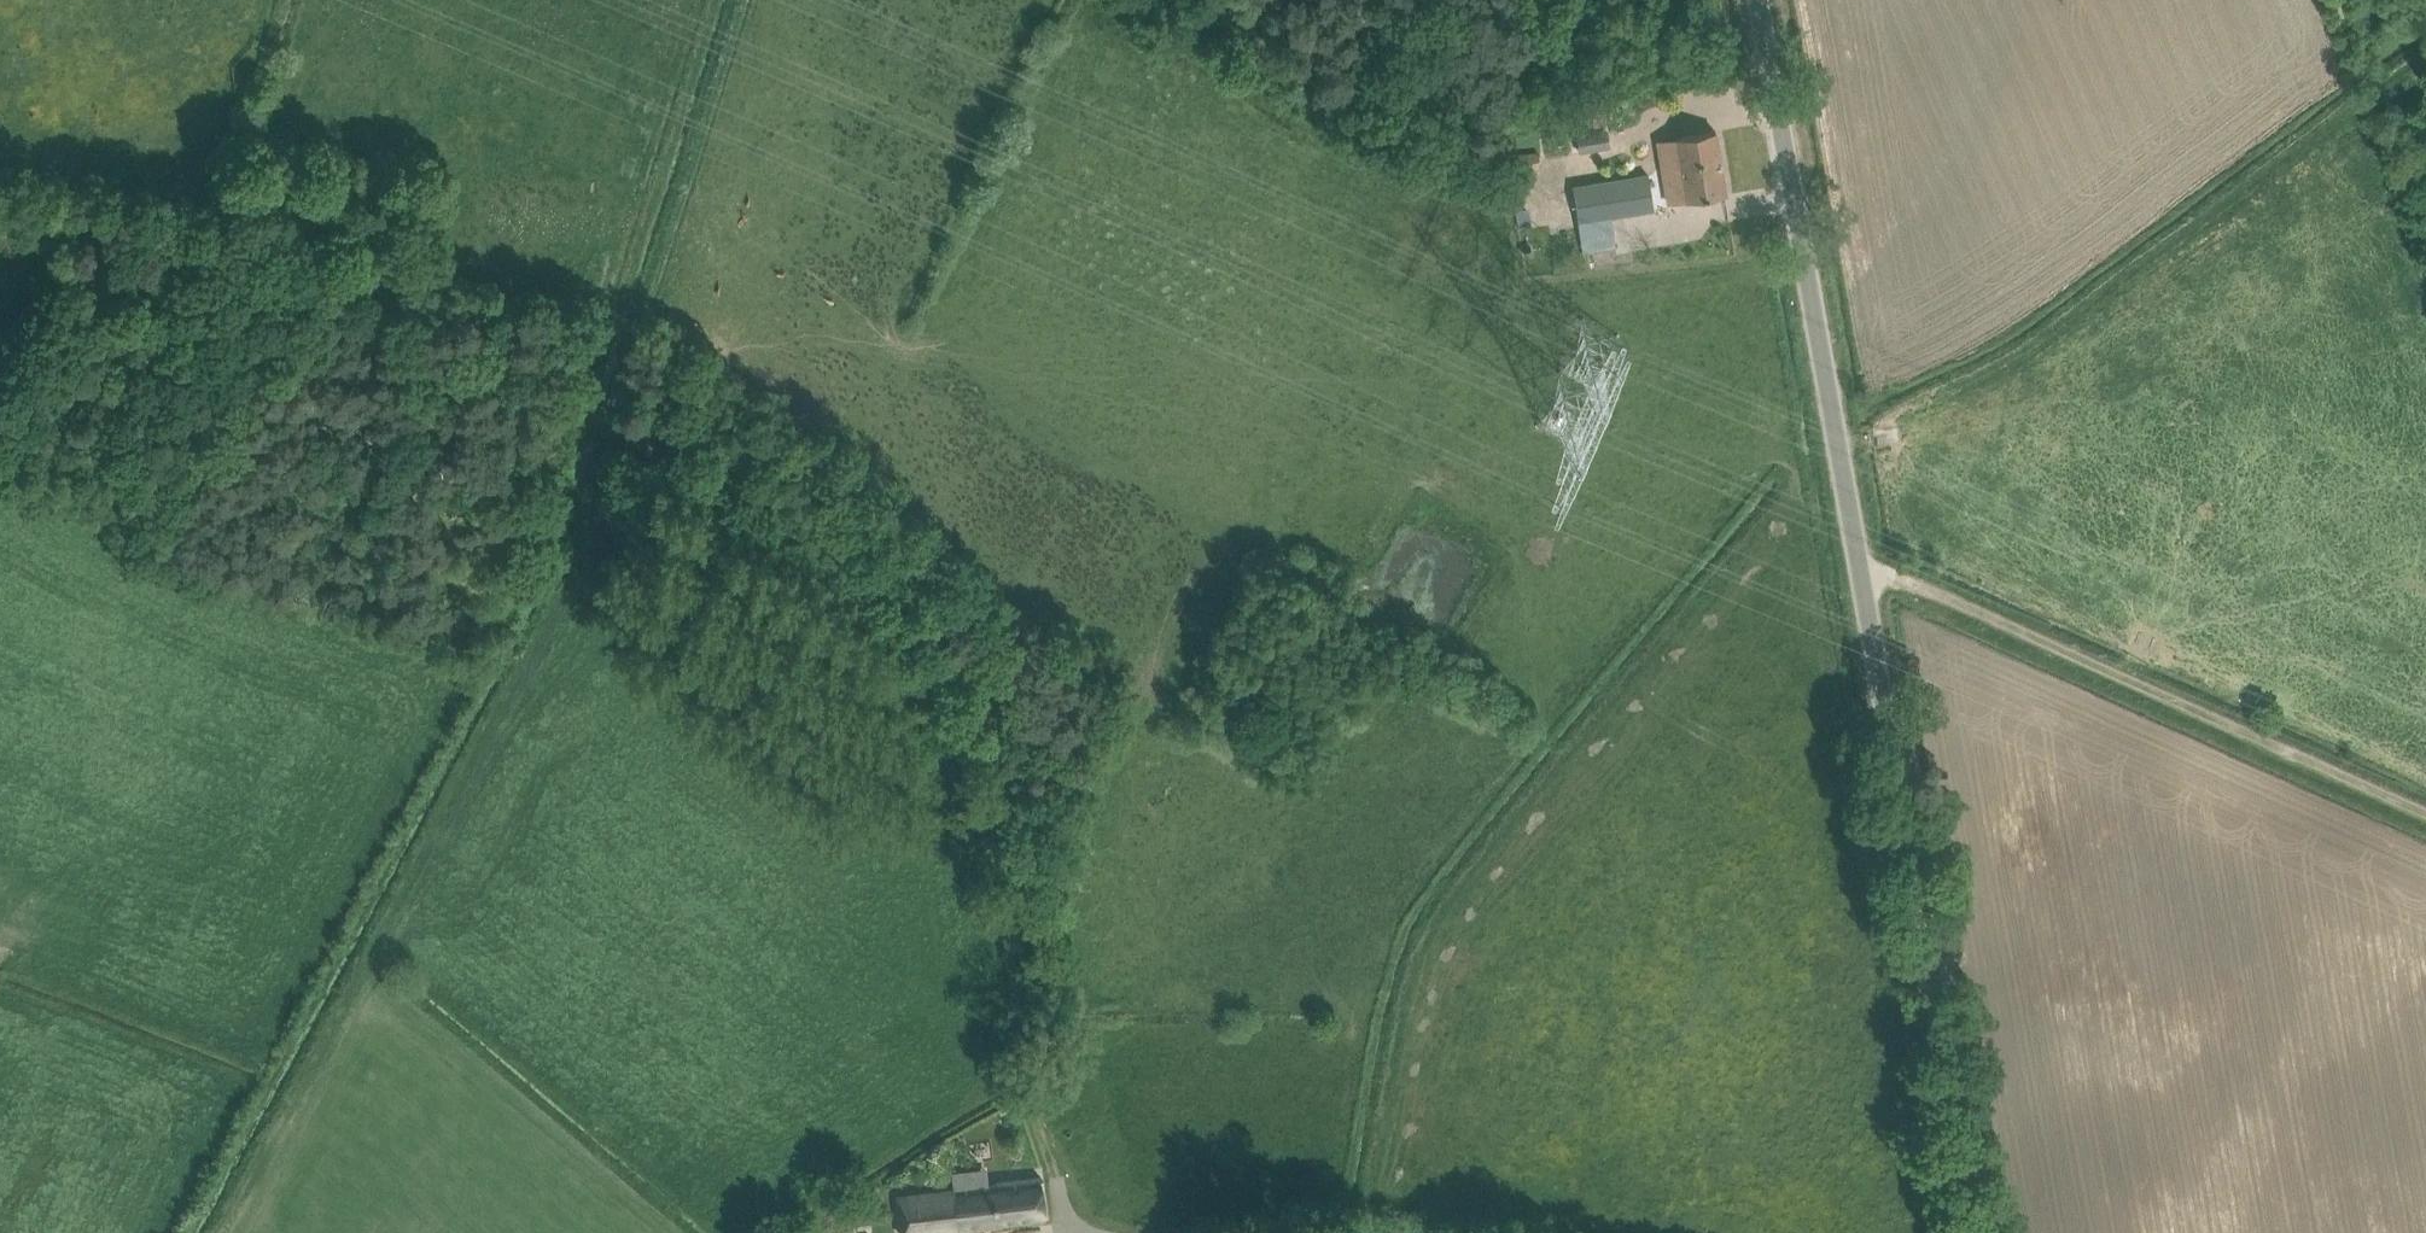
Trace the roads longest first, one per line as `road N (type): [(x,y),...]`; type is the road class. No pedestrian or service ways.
road 1 (track): [(0,201),(179,219),(606,422),(985,693),(1029,940),(1026,1070),(1054,1179)]
road 2 (unclassified): [(1979,1232),(1757,0)]
road 3 (track): [(2425,811),(1904,581),(1859,570)]

